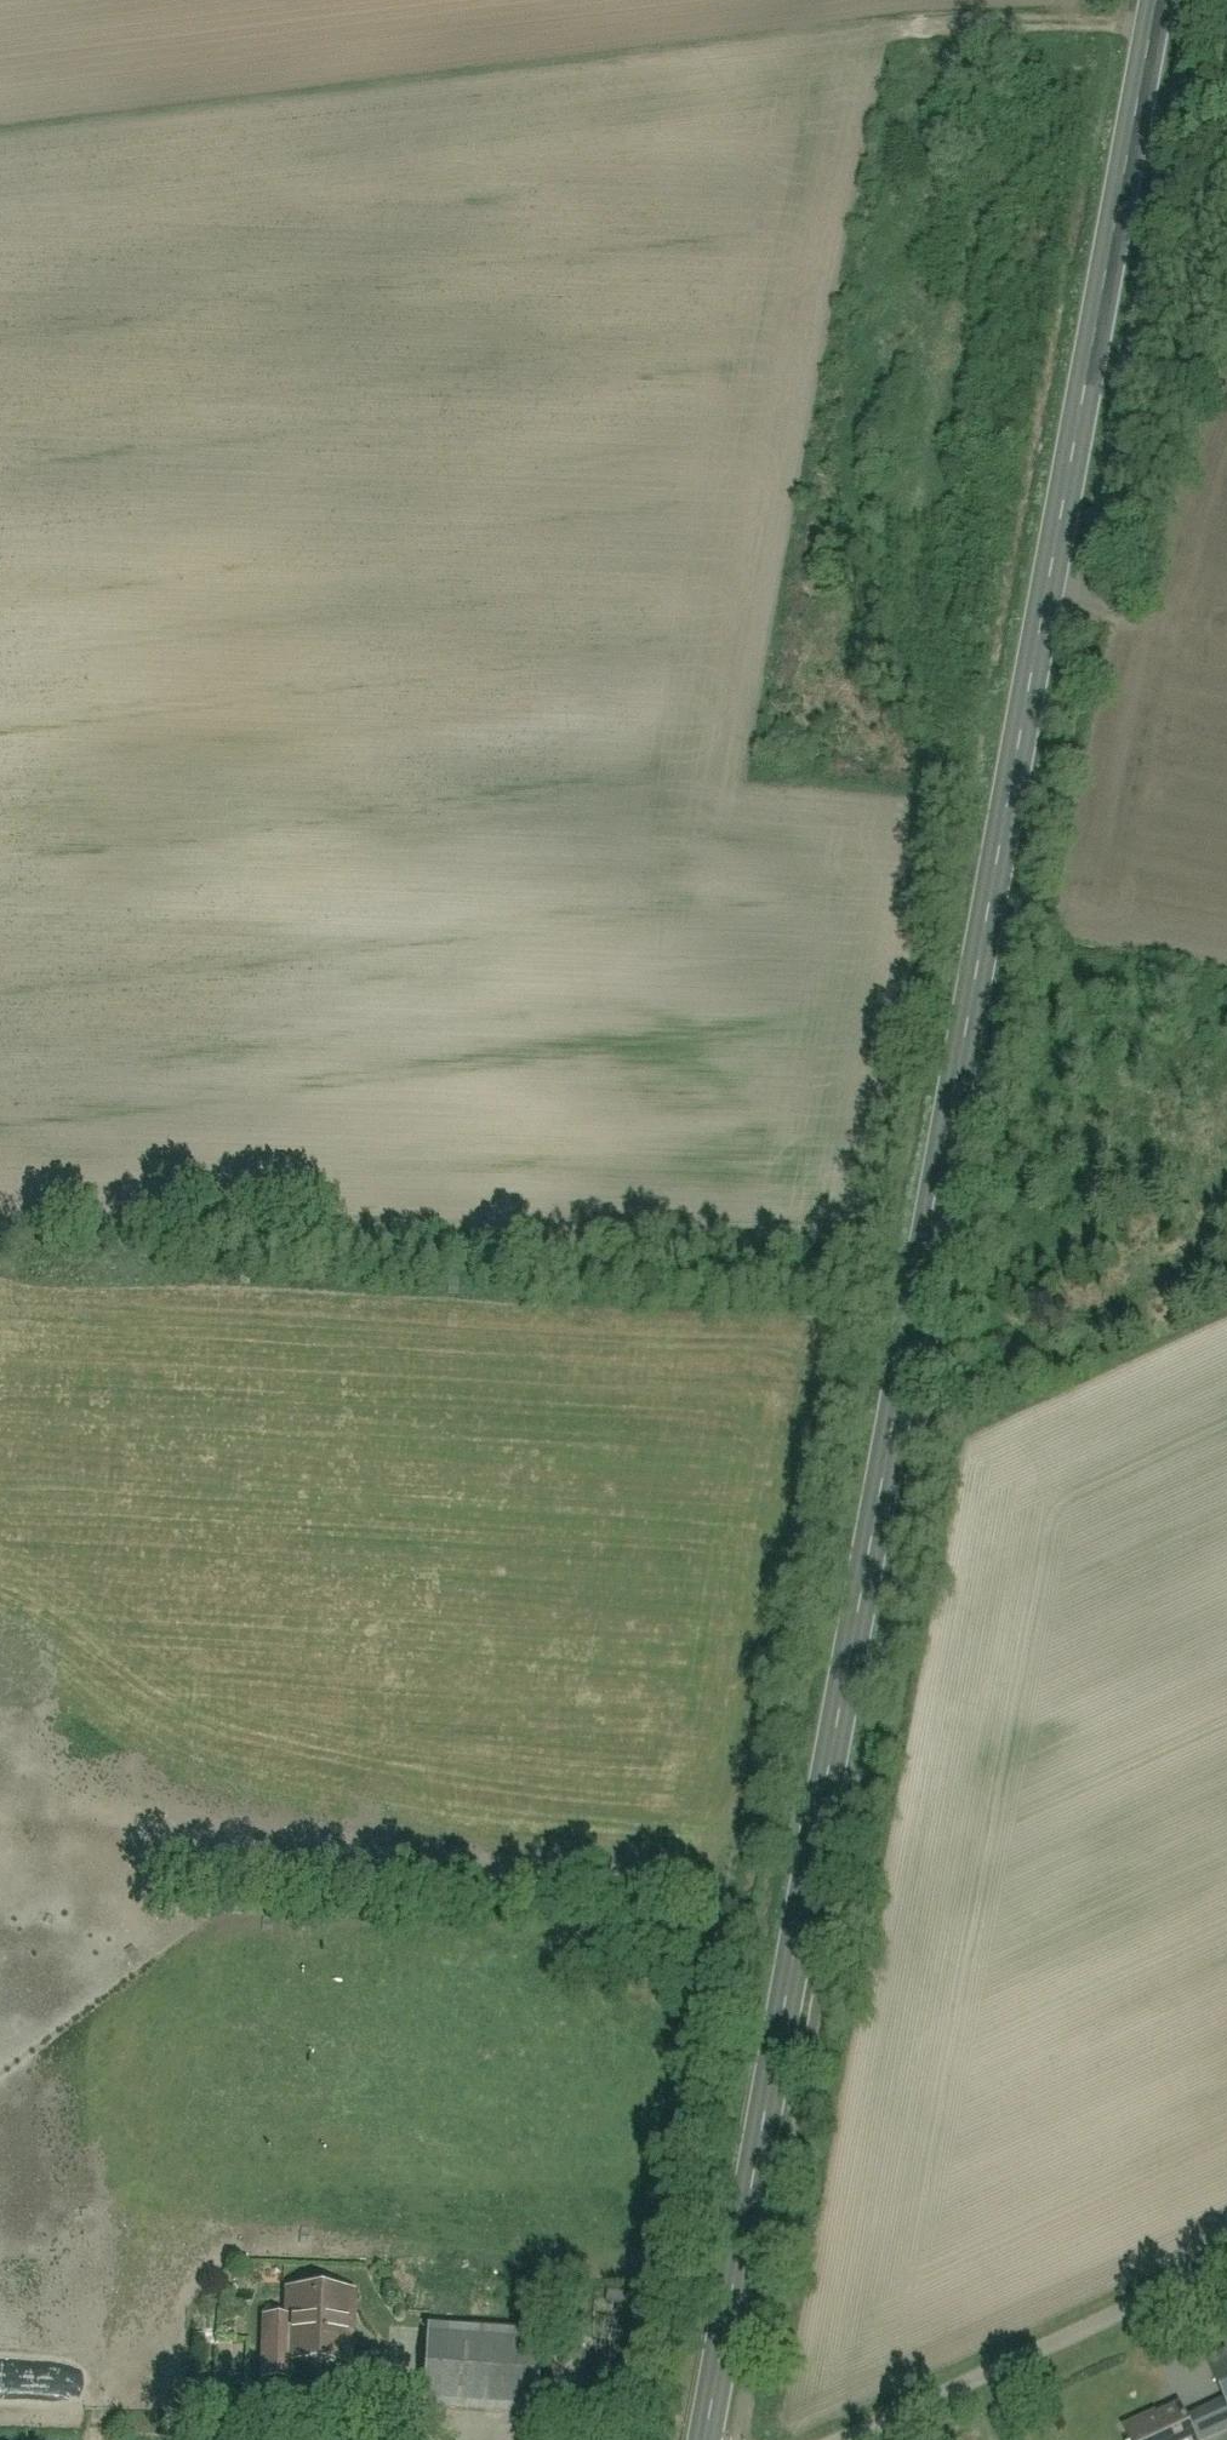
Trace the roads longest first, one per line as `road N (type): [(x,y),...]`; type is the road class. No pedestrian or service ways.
road 1 (primary): [(701,2439),(1156,0)]
road 2 (residential): [(1226,2267),(821,2439)]

